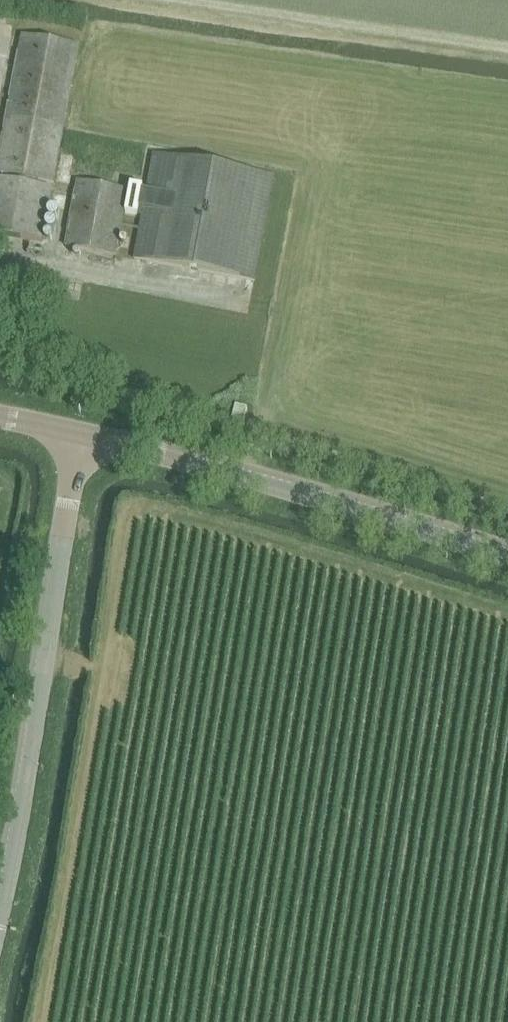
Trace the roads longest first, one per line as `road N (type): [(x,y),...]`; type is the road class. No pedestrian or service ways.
road 1 (tertiary): [(0,909),(81,433)]
road 2 (tertiary): [(507,551),(289,481),(81,433)]

